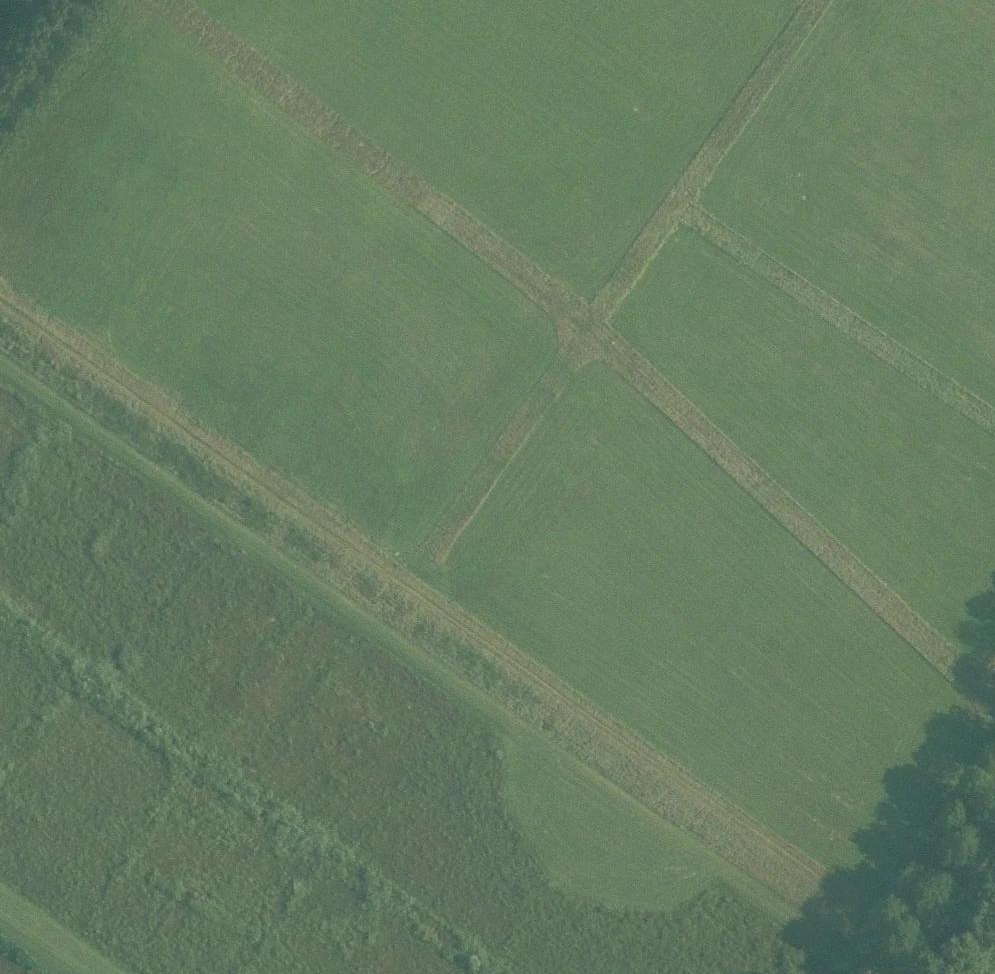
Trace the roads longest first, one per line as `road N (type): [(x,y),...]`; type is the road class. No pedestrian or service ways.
road 1 (unclassified): [(874,973),(994,792)]

